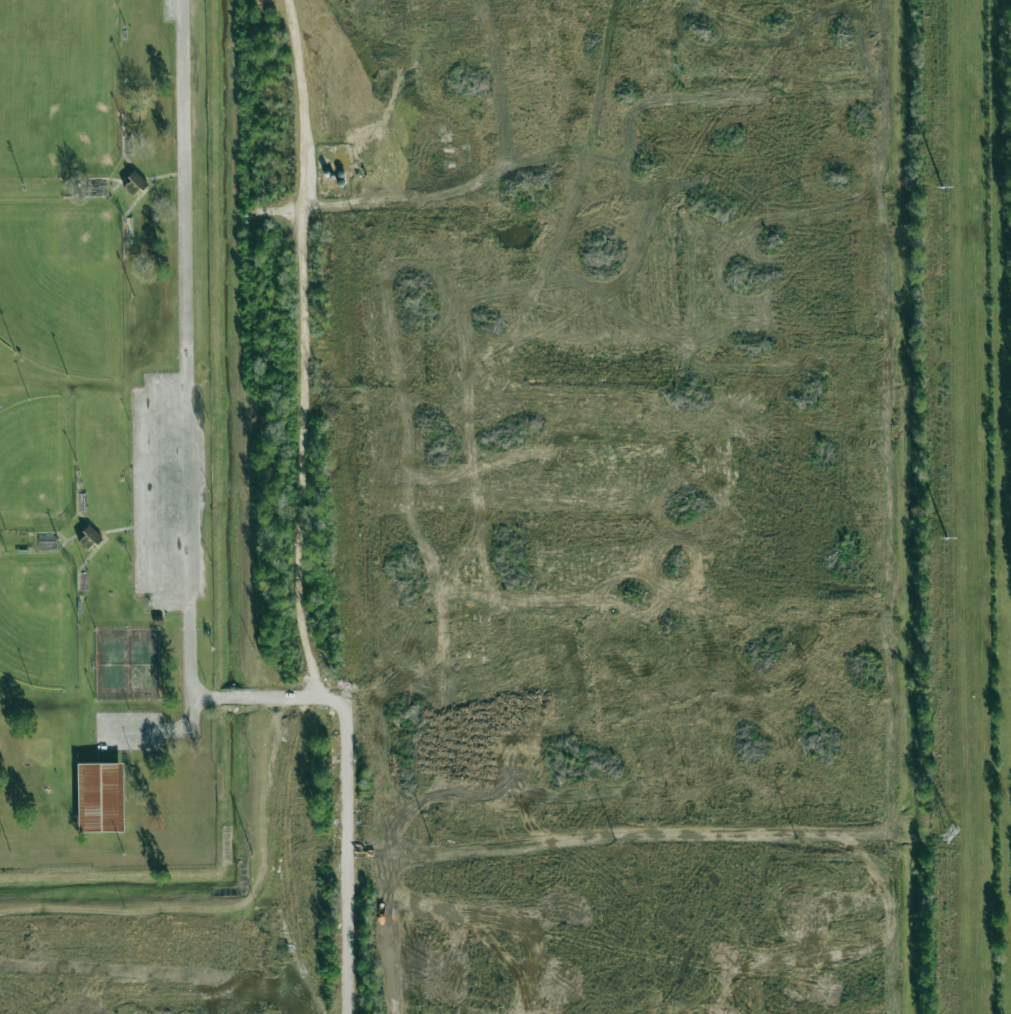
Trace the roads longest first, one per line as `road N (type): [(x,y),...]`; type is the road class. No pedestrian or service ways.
road 1 (residential): [(344,1013),(343,709),(317,683),(307,627),(307,210)]

